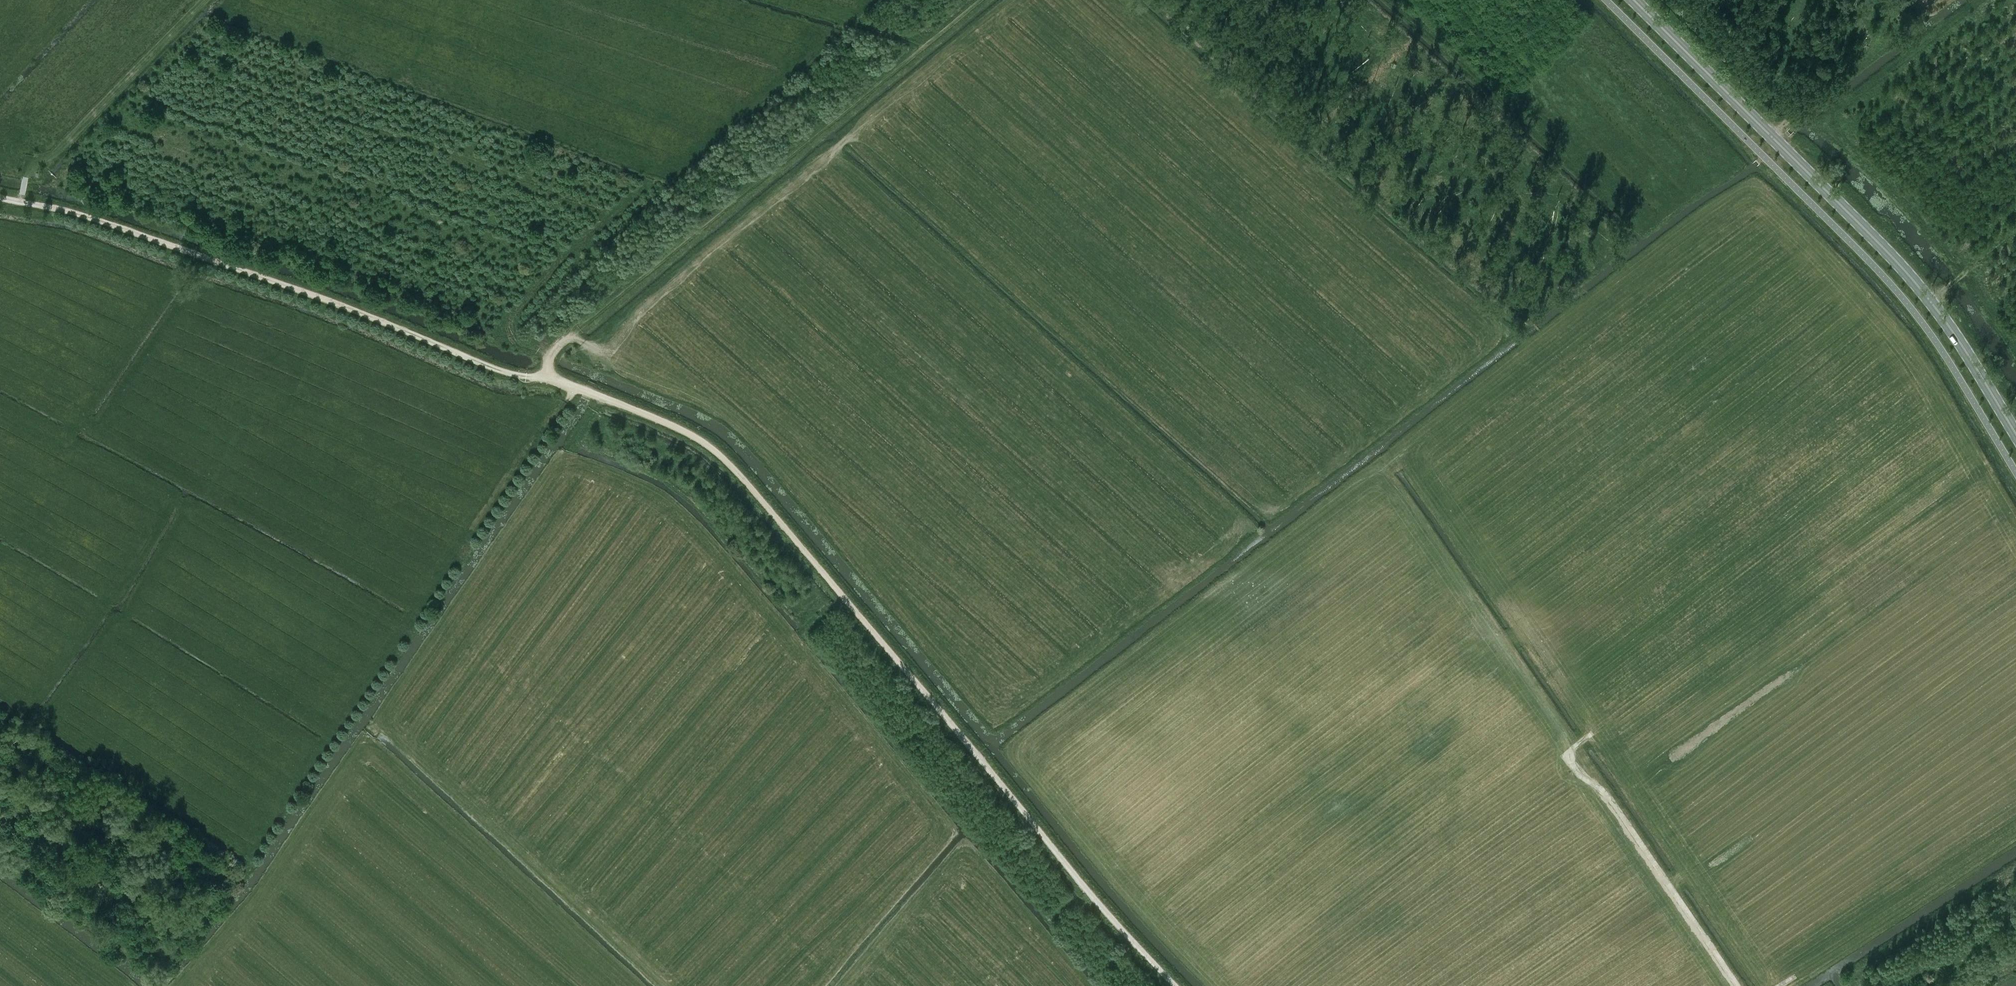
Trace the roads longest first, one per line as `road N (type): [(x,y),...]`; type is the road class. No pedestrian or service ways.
road 1 (track): [(981,0),(574,333),(544,376),(507,374),(81,214),(0,197)]
road 2 (unclassified): [(1173,985),(732,468),(691,435),(544,376)]
road 3 (secondary): [(2015,437),(1912,278),(1633,0)]

